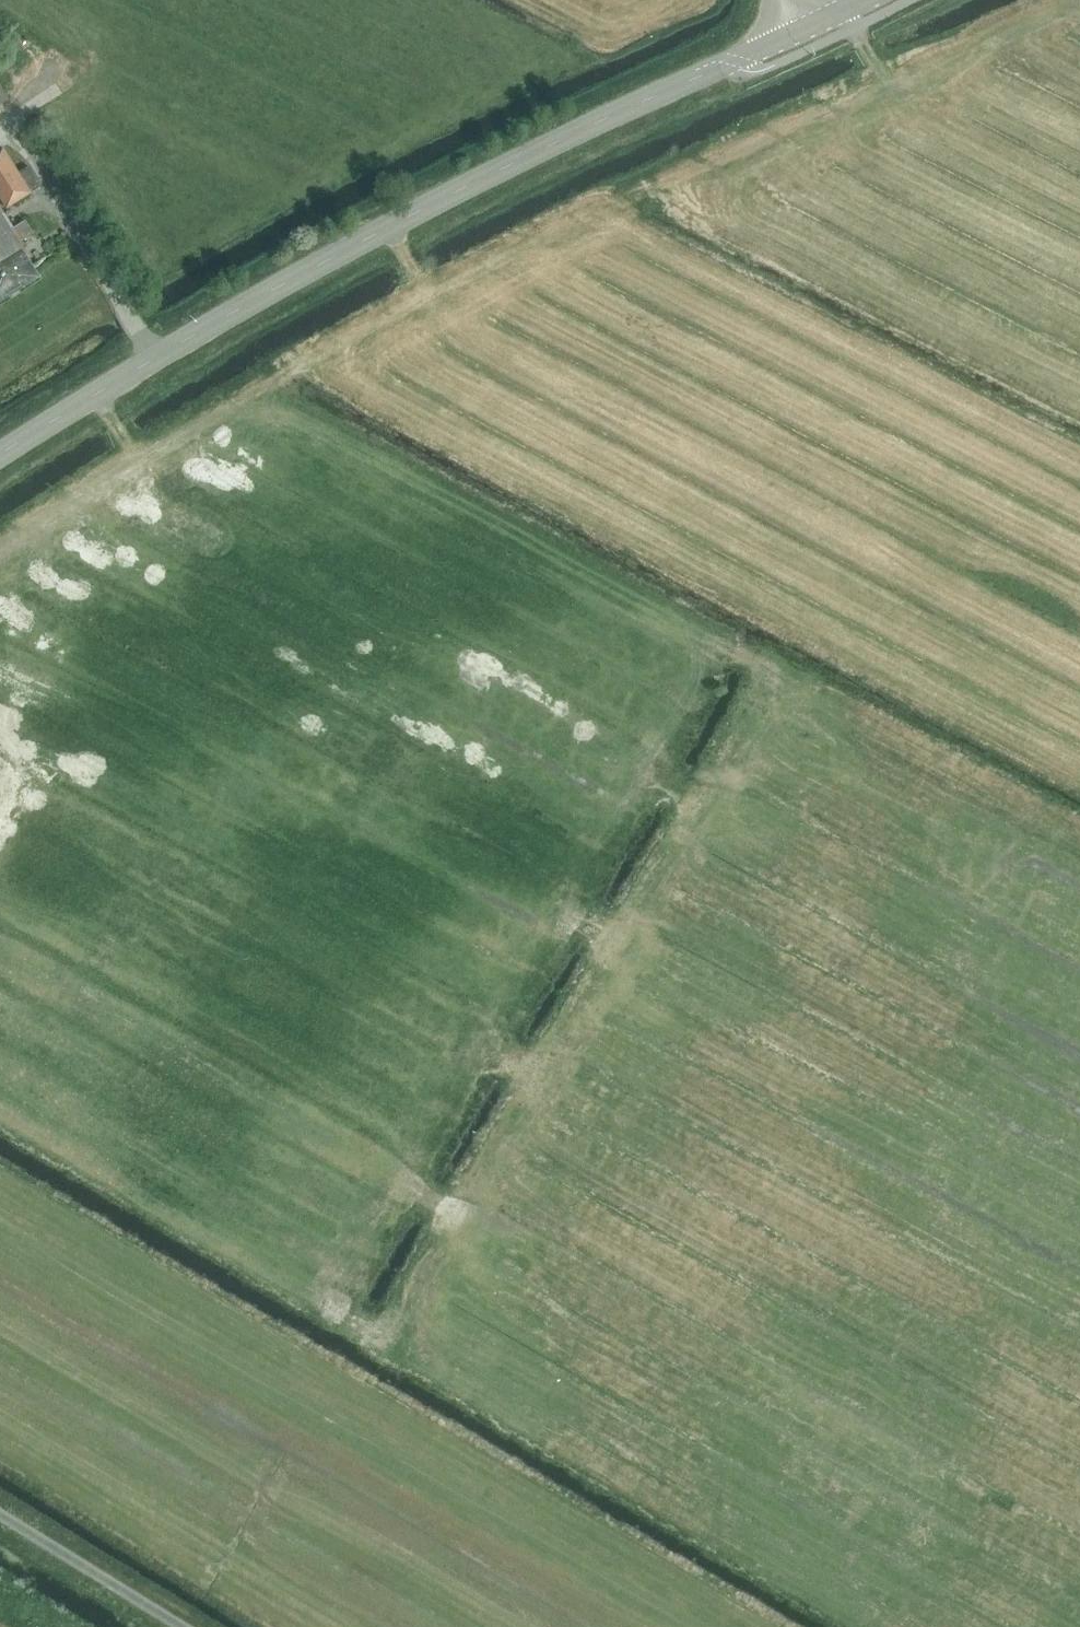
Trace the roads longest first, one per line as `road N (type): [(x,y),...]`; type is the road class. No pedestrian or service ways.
road 1 (secondary): [(0,464),(351,248),(800,31)]
road 2 (unclassified): [(181,1626),(0,1513)]

